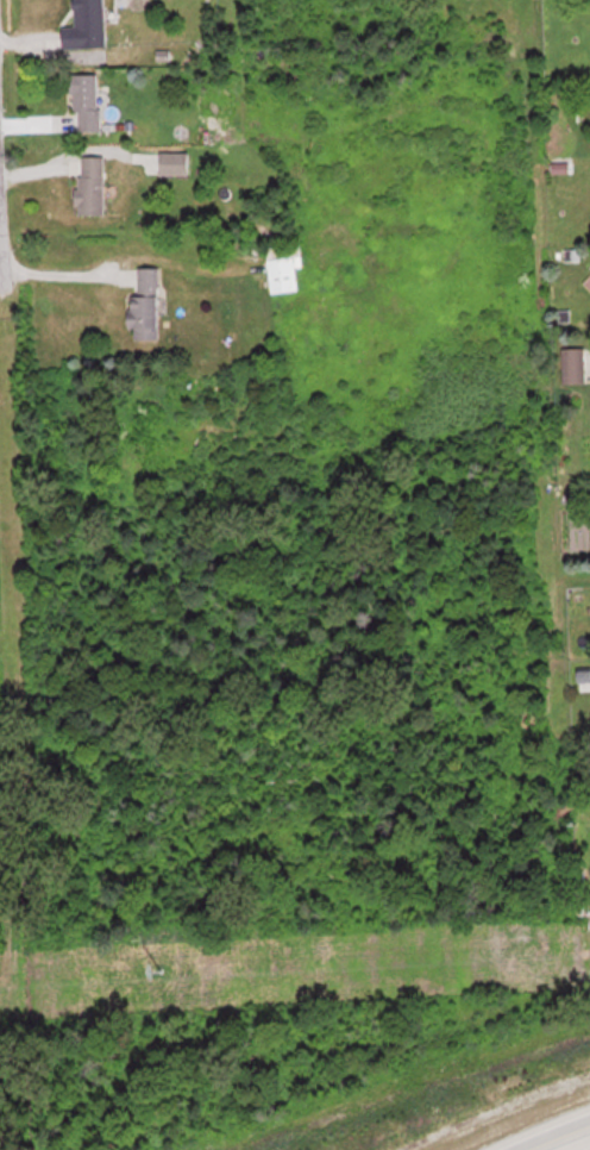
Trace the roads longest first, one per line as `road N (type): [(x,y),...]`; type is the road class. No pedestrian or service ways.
road 1 (residential): [(12,800),(0,425)]

